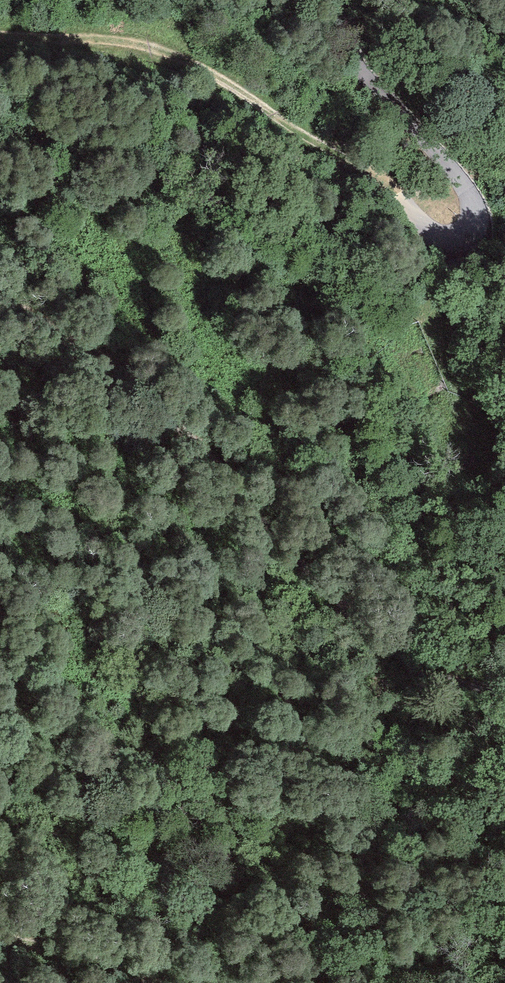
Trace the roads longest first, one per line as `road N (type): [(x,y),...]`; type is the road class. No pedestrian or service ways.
road 1 (track): [(504,700),(437,680),(374,638),(115,366),(0,301)]
road 2 (track): [(0,34),(170,45),(344,157),(413,215)]
road 3 (unclassified): [(339,0),(362,75),(452,172),(471,219),(454,237),(413,215)]
road 4 (track): [(0,938),(32,941),(150,982)]

